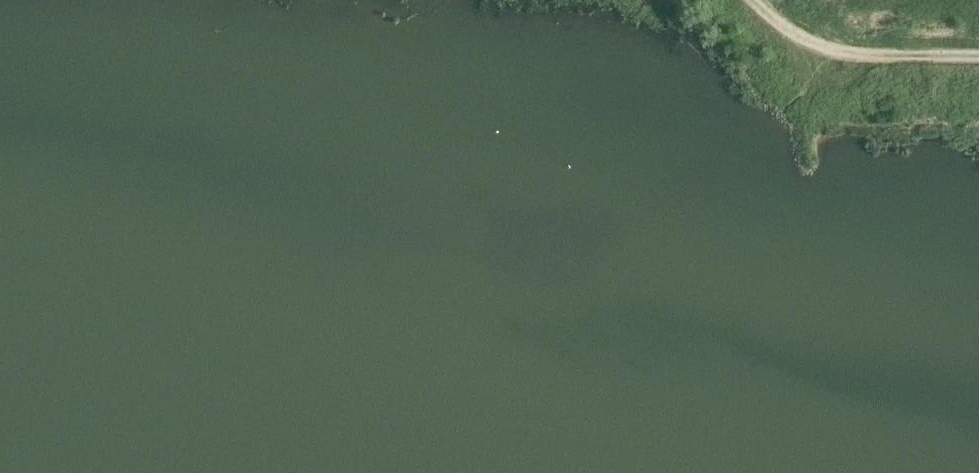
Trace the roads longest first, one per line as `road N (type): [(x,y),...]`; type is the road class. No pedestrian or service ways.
road 1 (track): [(754,0),(821,48),(978,58)]

